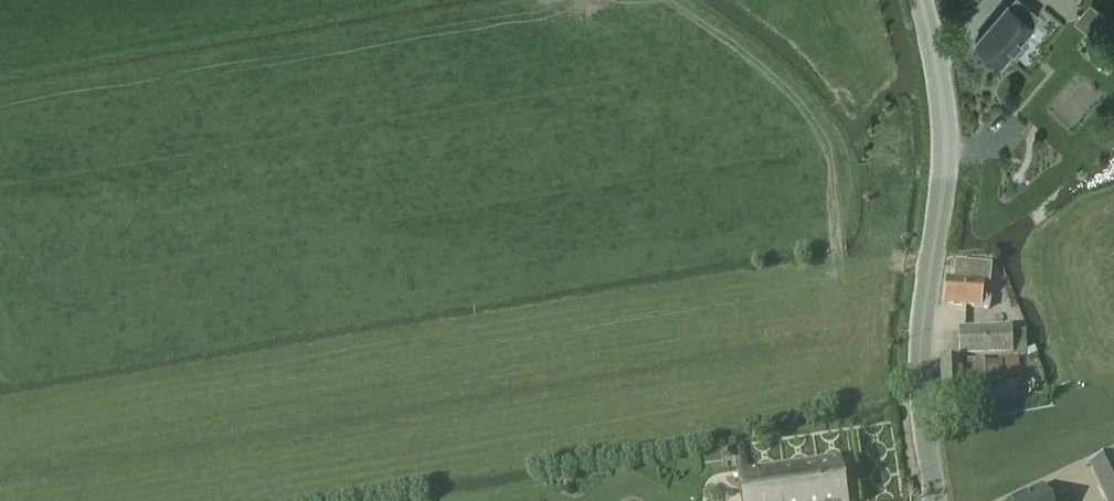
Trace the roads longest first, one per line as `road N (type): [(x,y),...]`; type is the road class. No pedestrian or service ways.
road 1 (unclassified): [(948,500),(924,399),(930,296),(952,180),(949,87),(927,0)]

